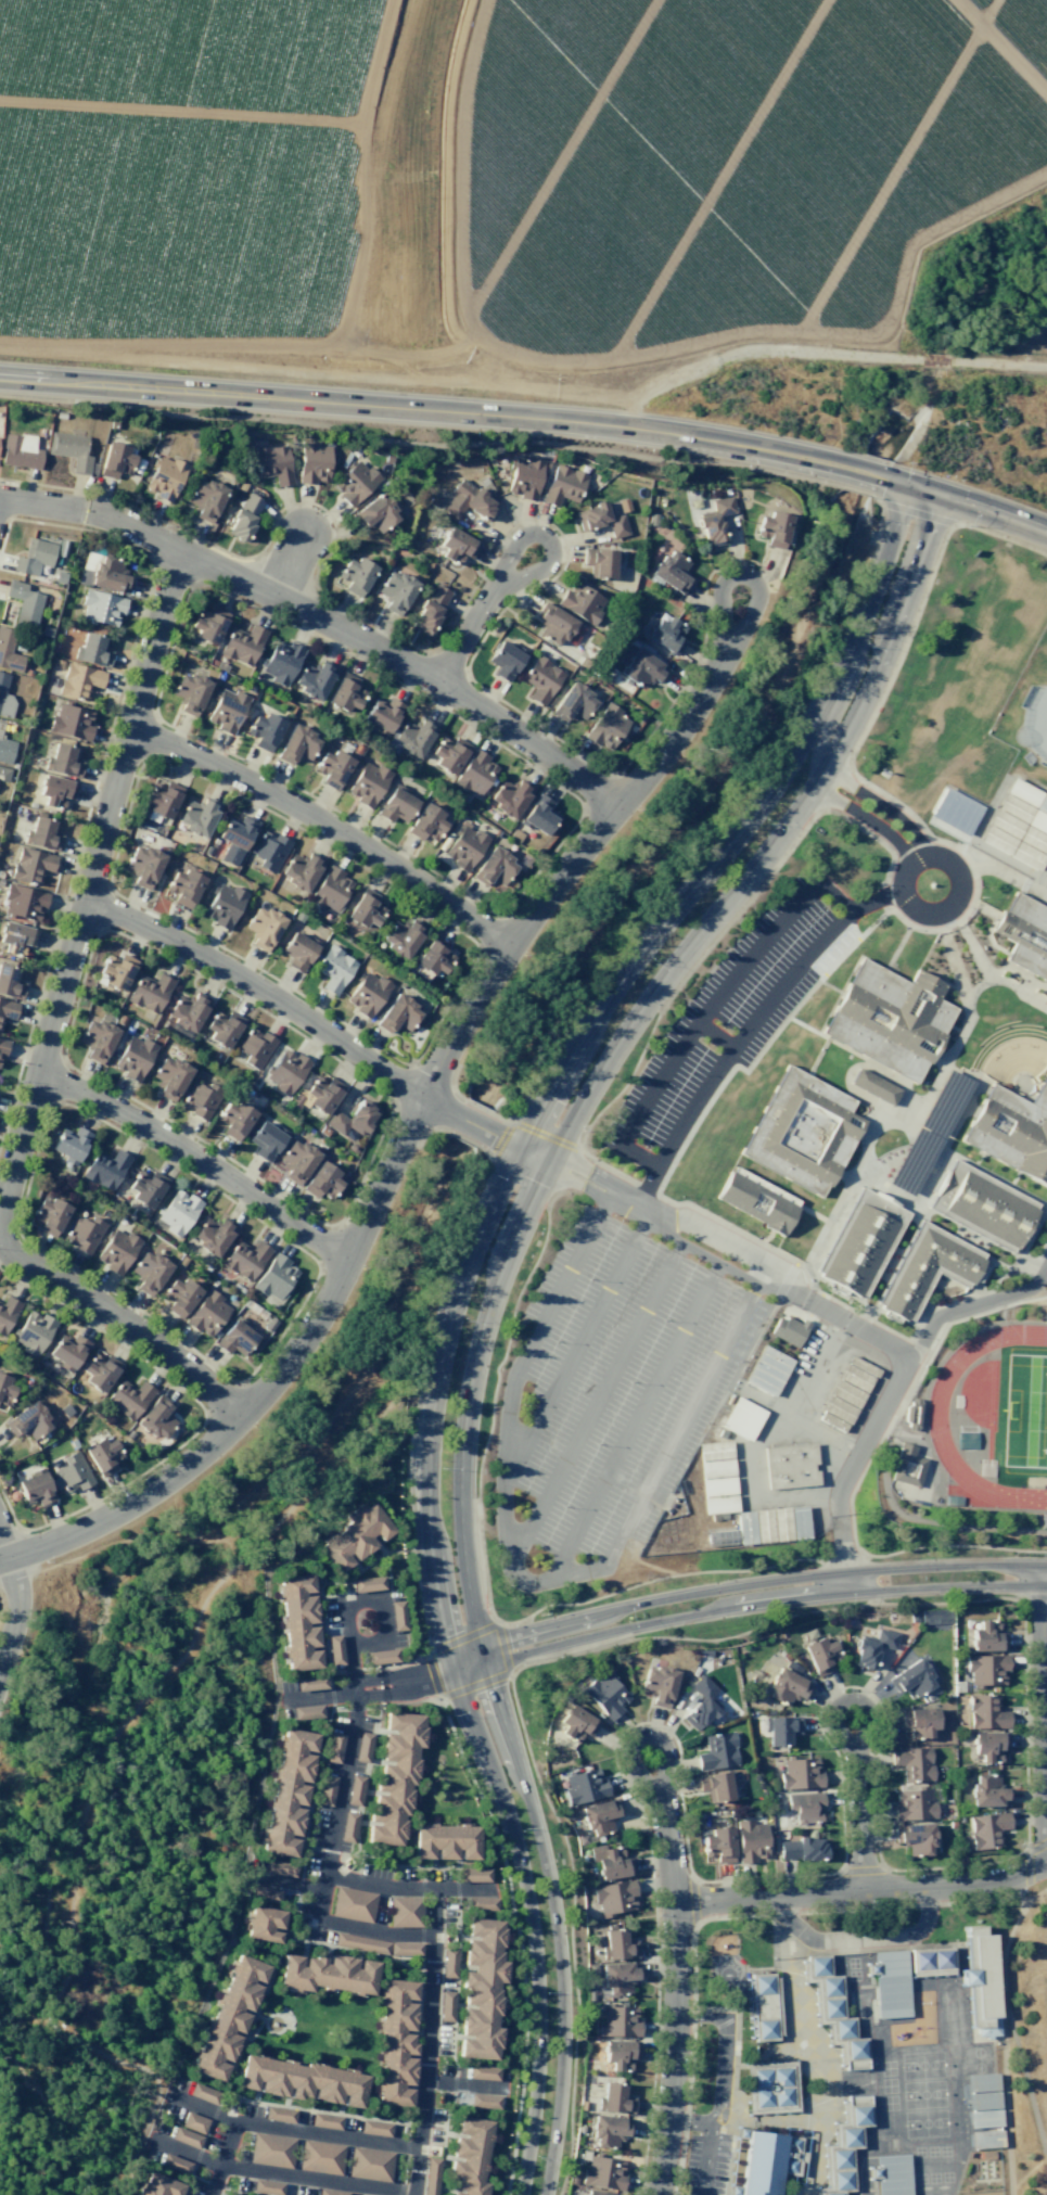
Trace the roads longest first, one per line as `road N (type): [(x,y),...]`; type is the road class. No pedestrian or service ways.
road 1 (tertiary): [(927,492),(897,519),(864,616),(809,730),(631,966),(552,1087),(451,1315),(432,1407),(431,1550),(452,1669),(520,1852),(535,1930),(538,2036),(520,2194)]
road 2 (tertiary): [(543,2194),(556,2122),(560,1988),(541,1851),(465,1570),(461,1452),(477,1342),(524,1213),(618,1036),(791,818),(852,720),(930,526),(927,492)]
road 3 (residential): [(0,1560),(61,1543),(156,1491),(304,1347),(451,1038),(615,805),(680,732),(715,673),(739,594)]
road 4 (secondary): [(0,378),(570,420),(711,441),(892,482),(1046,532)]
road 5 (residential): [(182,549),(2,1232),(14,1256),(107,1307),(242,1414)]
road 6 (tertiary): [(1046,1566),(902,1570),(716,1591),(481,1647),(452,1669)]
road 7 (residential): [(615,805),(440,681),(91,511)]
road 8 (tertiary): [(452,1669),(757,1604),(1046,1585)]
road 9 (residential): [(87,898),(221,963),(426,1097),(550,1160)]
road 10 (residential): [(133,728),(310,807),(513,947)]
road 11 (residential): [(655,1787),(669,1863),(676,2016),(657,2194)]
road 12 (residential): [(673,1901),(993,1886),(1046,1863)]
road 13 (residential): [(40,1073),(170,1137),(346,1261)]
road 14 (residential): [(1046,1863),(1042,1566)]
road 15 (residential): [(440,681),(500,582),(536,552)]
road 16 (residential): [(856,1753),(864,1892)]
road 17 (residential): [(864,1735),(868,1711),(858,1702),(840,1705),(831,1721),(835,1733),(856,1753),(864,1735)]
road 18 (residential): [(662,1769),(663,1744),(634,1740),(627,1751),(633,1769),(655,1787),(662,1769)]

